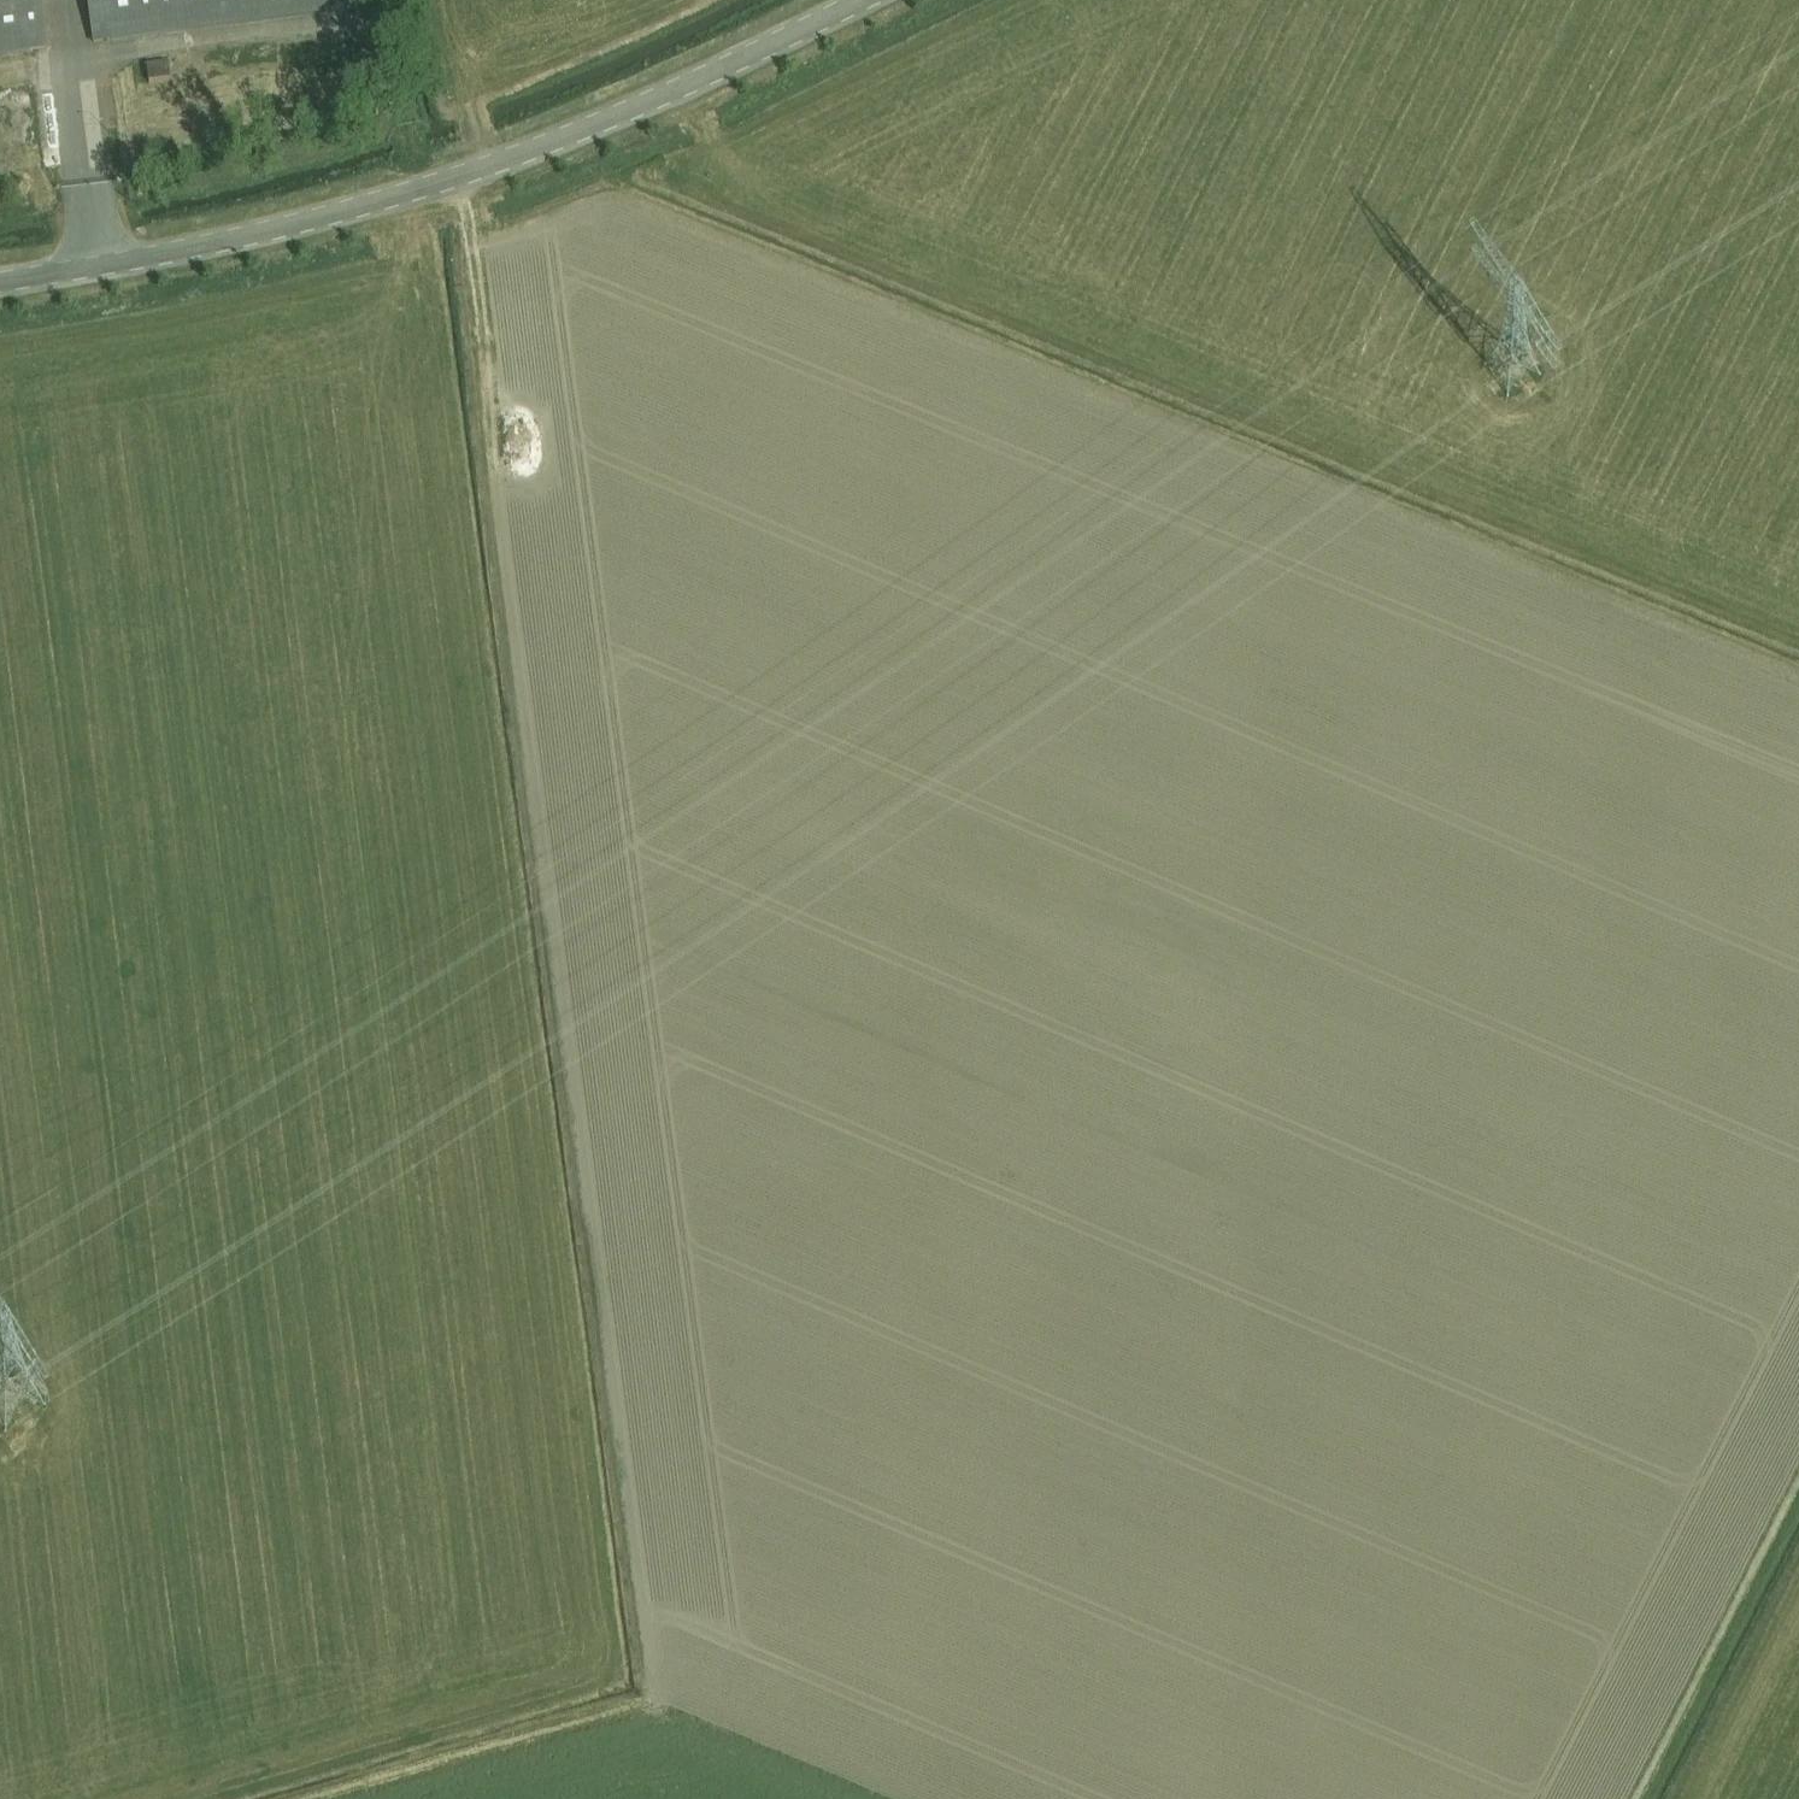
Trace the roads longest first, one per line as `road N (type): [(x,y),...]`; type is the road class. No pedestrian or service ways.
road 1 (tertiary): [(0,281),(201,247),(431,185),(668,95),(864,0)]

